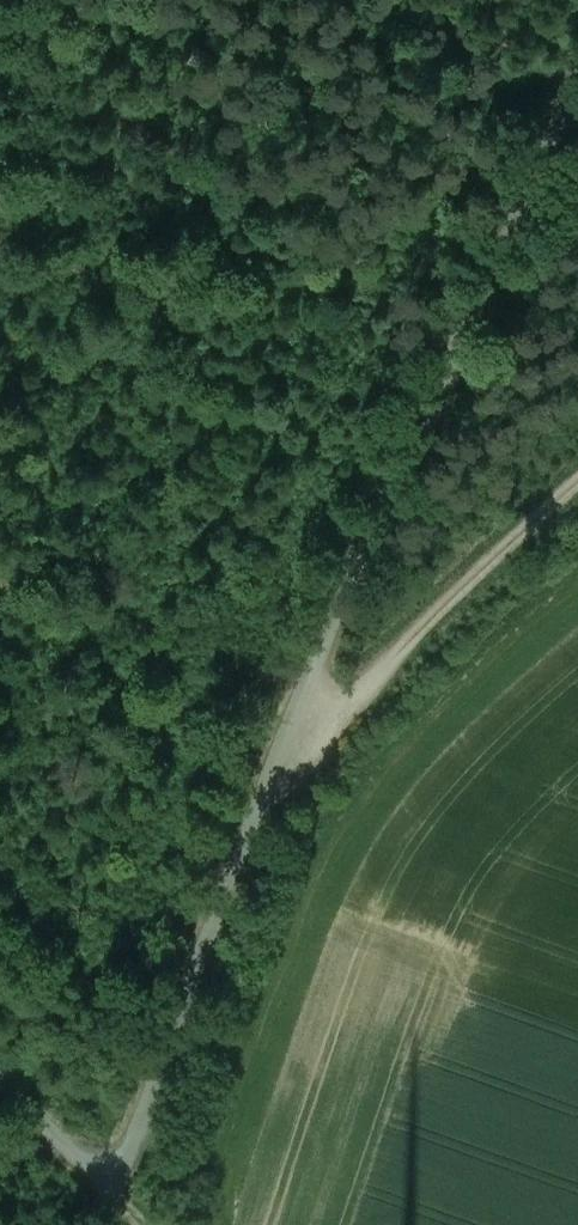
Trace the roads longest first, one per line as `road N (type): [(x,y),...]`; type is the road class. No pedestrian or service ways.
road 1 (unclassified): [(119,1184),(329,664),(577,117)]
road 2 (track): [(329,664),(446,598),(577,478)]
road 3 (unclassified): [(0,1067),(119,1184)]

